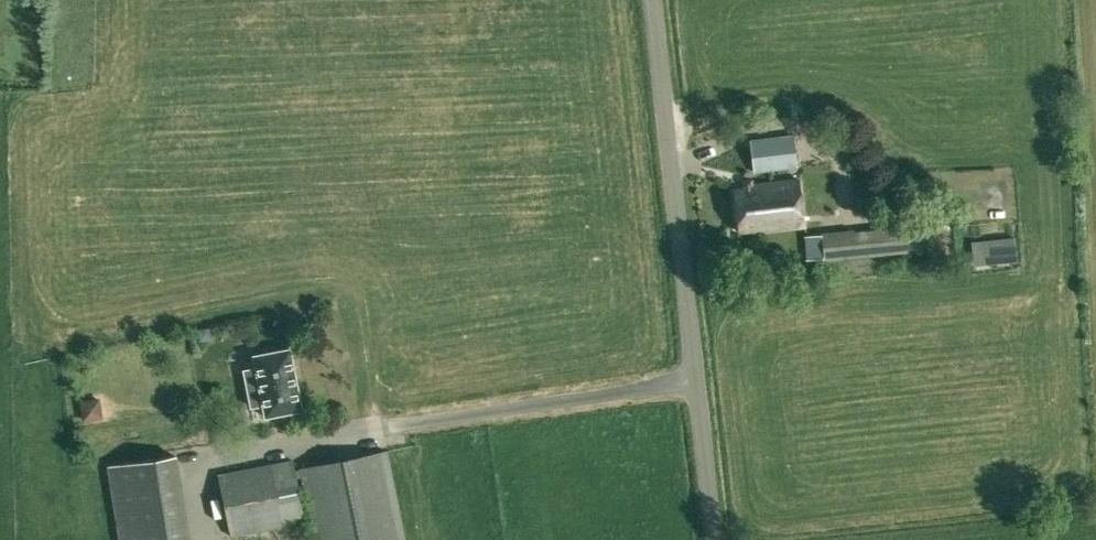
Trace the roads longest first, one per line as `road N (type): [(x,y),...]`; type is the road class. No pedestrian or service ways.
road 1 (unclassified): [(714,539),(652,0)]

